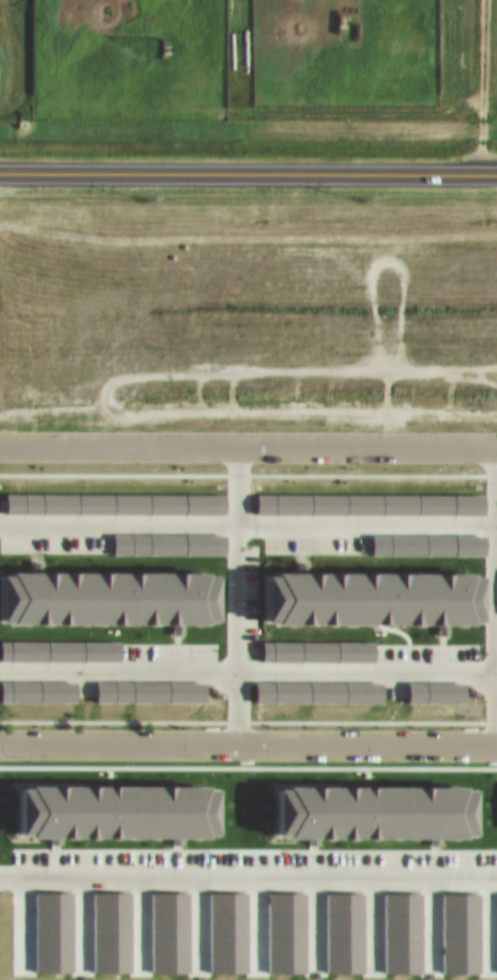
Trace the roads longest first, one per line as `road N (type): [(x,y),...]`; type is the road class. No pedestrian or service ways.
road 1 (residential): [(496,446),(0,444)]
road 2 (residential): [(0,178),(496,179)]
road 3 (residential): [(0,742),(496,742)]

